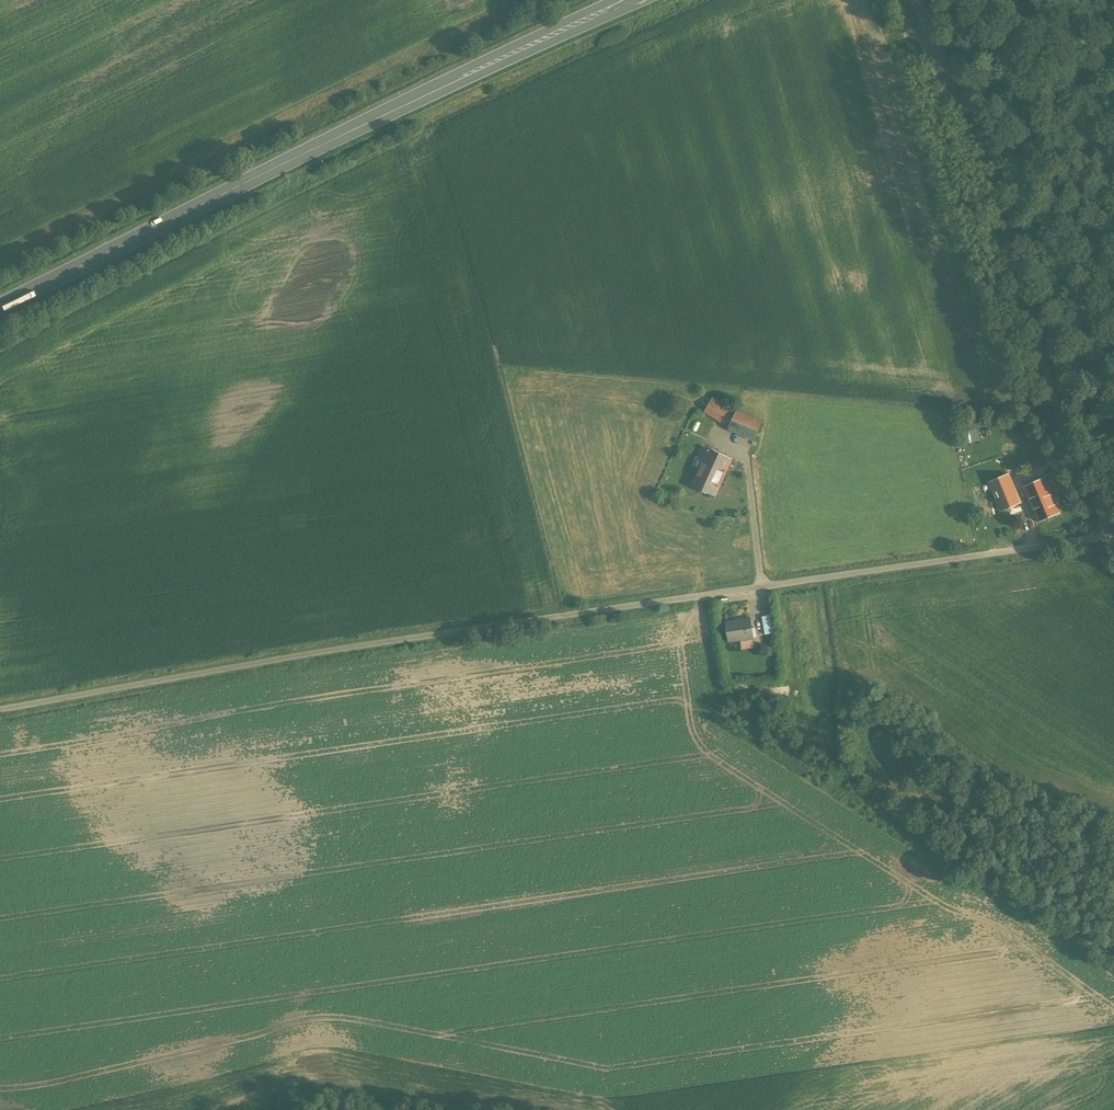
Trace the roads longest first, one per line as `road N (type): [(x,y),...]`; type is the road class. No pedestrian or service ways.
road 1 (unclassified): [(0,708),(421,633),(1113,532)]
road 2 (primary): [(631,0),(0,305)]
road 3 (unclassified): [(912,0),(1019,264),(1084,479),(1113,523)]

